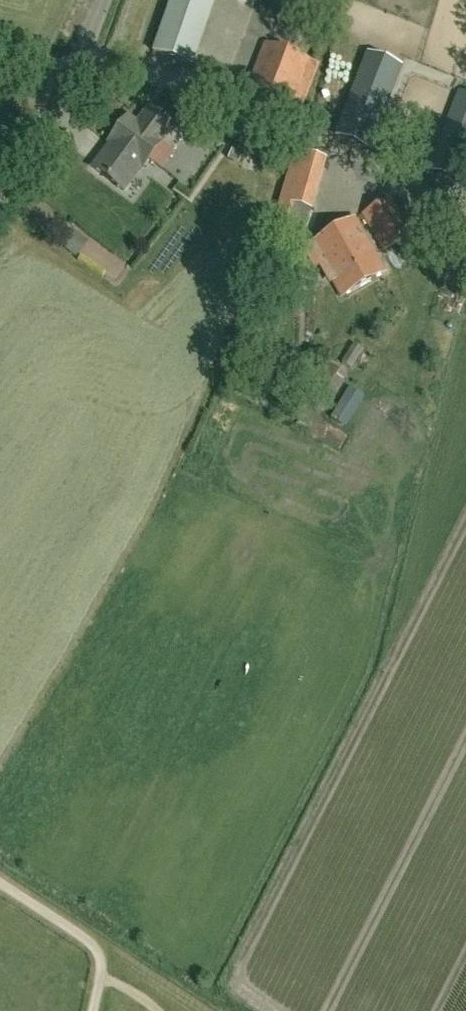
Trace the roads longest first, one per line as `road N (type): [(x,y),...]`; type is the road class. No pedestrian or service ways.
road 1 (unclassified): [(465,252),(437,209),(387,168),(80,64)]
road 2 (track): [(0,882),(100,946),(101,979)]
road 3 (unclassified): [(0,181),(80,64)]

